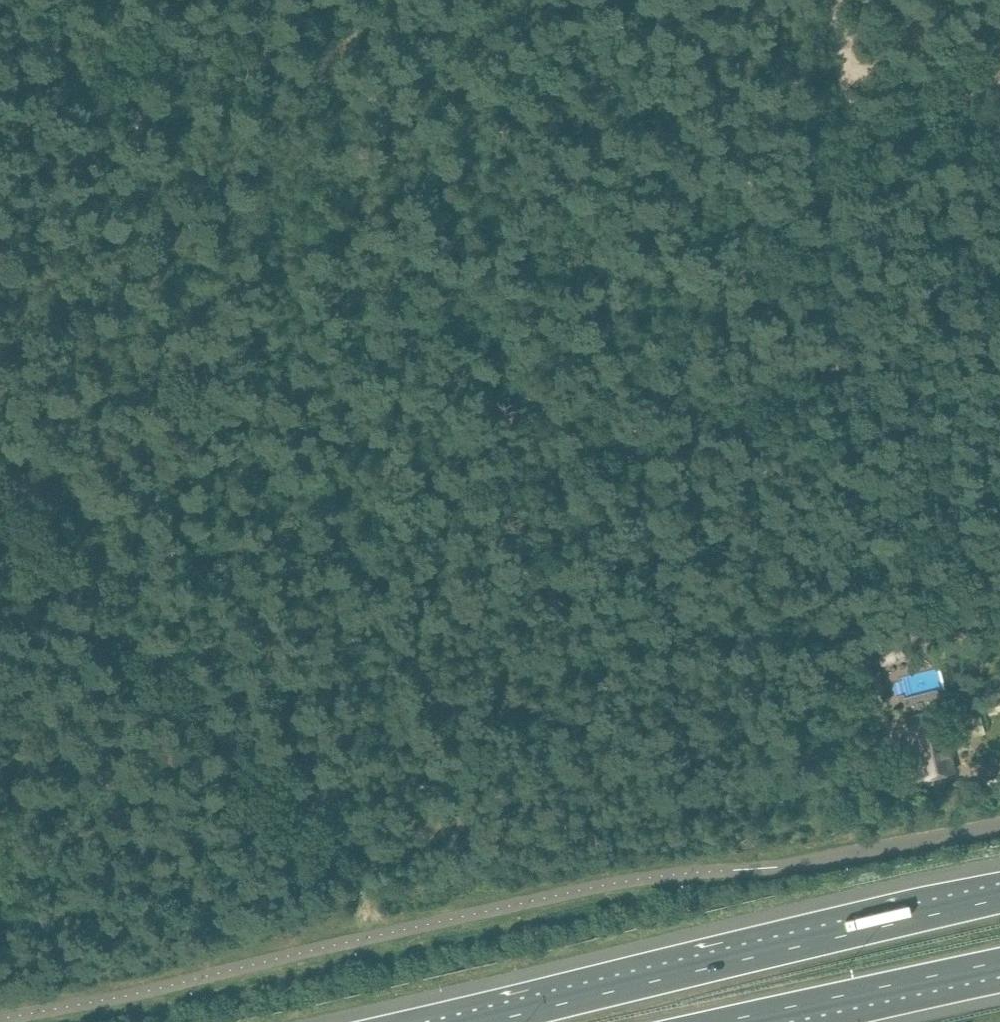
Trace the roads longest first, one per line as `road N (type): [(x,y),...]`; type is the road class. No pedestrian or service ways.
road 1 (motorway): [(999,899),(490,1021)]
road 2 (motorway): [(744,1017),(999,962)]
road 3 (unclassified): [(779,867),(999,828)]

